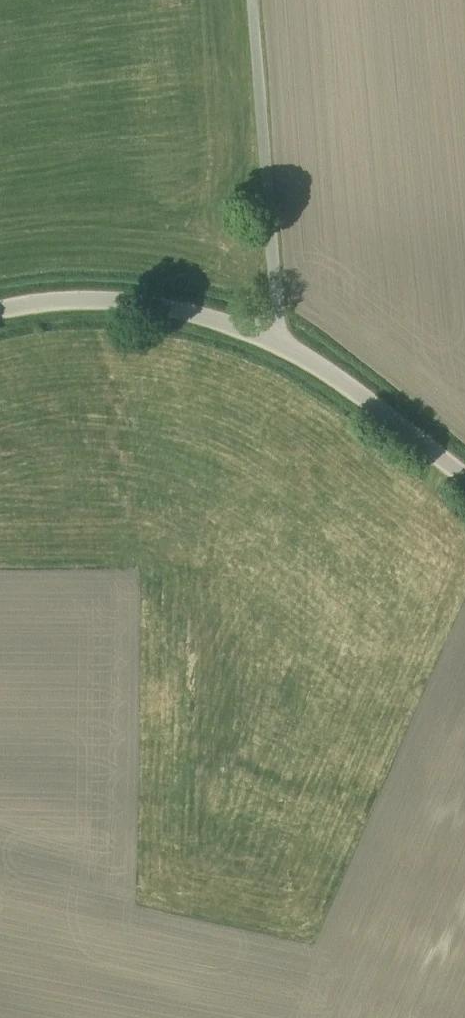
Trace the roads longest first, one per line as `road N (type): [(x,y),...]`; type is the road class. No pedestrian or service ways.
road 1 (unclassified): [(0,315),(137,307),(224,326),(293,356),(366,402),(464,480)]

